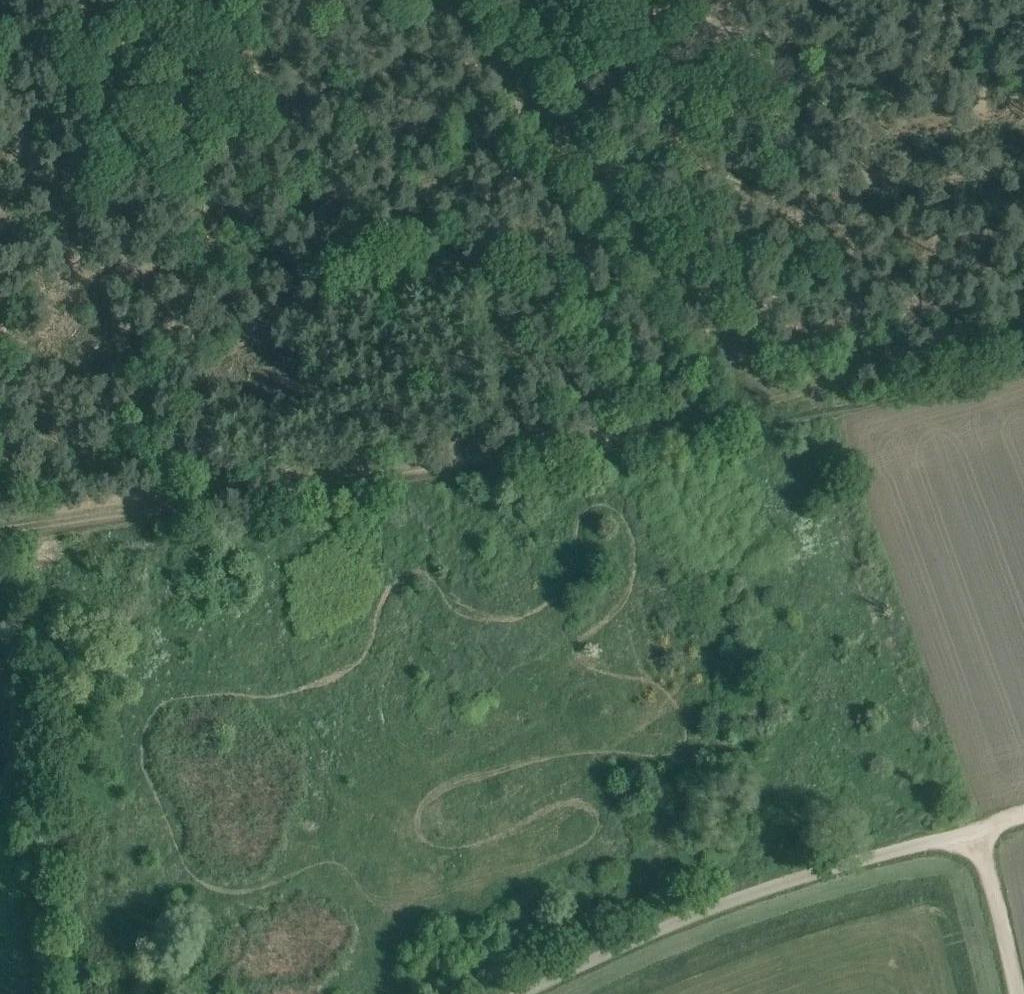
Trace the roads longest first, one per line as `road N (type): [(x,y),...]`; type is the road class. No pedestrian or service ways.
road 1 (unclassified): [(520,993),(746,894),(980,830)]
road 2 (track): [(1017,993),(980,830),(1023,818)]

